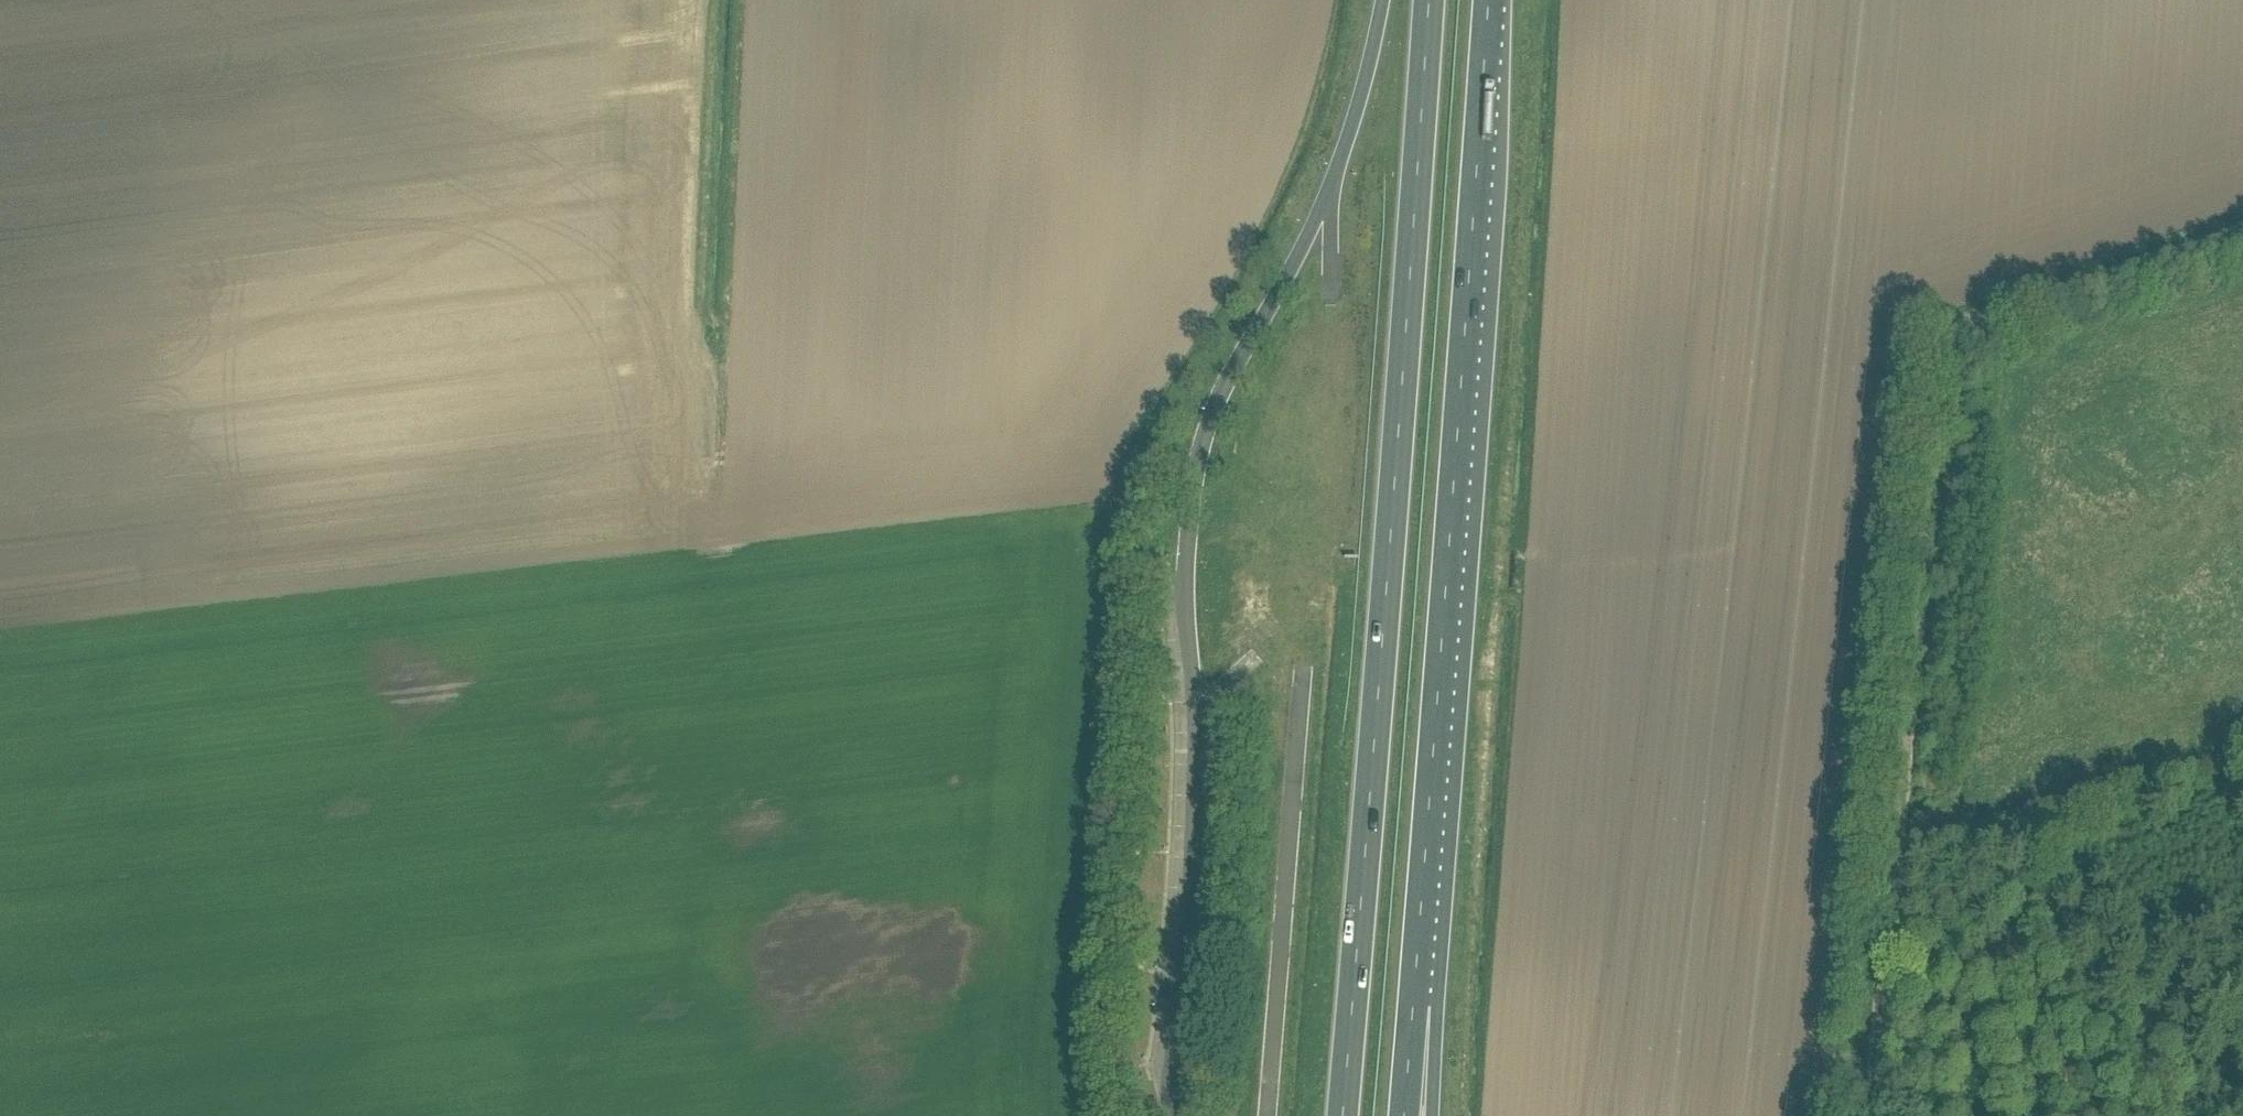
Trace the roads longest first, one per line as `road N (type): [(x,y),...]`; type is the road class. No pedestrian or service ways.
road 1 (trunk): [(1429,0),(1343,1115)]
road 2 (track): [(2242,236),(1949,340),(1865,1115)]
road 3 (trunk): [(1418,949),(1489,0)]
road 4 (trunk): [(1382,0),(1329,201)]
road 5 (trunk): [(1431,1115),(1438,1014),(1418,949)]
road 6 (trunk): [(1404,1115),(1418,949)]

